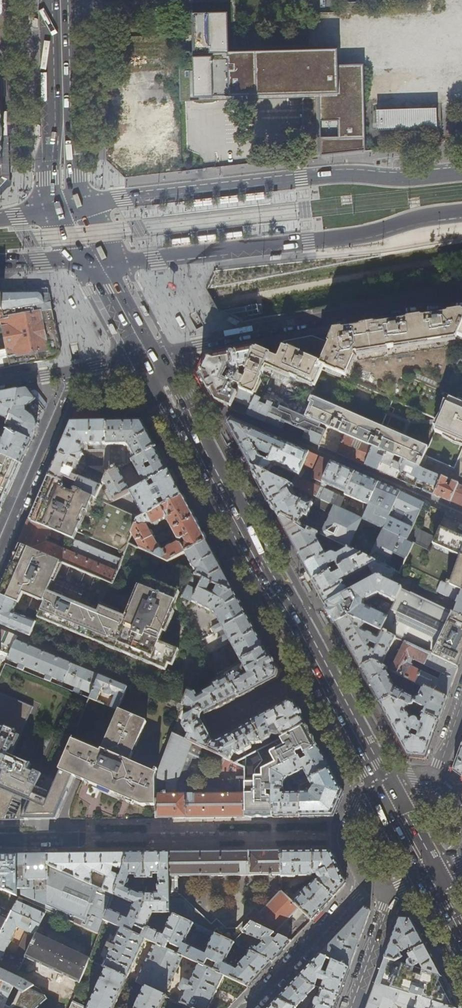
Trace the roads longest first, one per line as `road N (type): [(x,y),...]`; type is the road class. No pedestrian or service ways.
road 1 (primary): [(461,175),(324,176),(71,209)]
road 2 (primary): [(97,259),(355,234),(461,210)]
road 3 (primary): [(321,671),(148,354)]
road 4 (residential): [(461,298),(148,354)]
road 5 (primary): [(71,209),(62,177),(60,0)]
road 6 (residential): [(70,370),(69,389),(0,550)]
road 7 (residential): [(366,884),(249,1007)]
road 8 (primary): [(441,894),(381,780)]
road 9 (primary): [(381,780),(321,671)]

